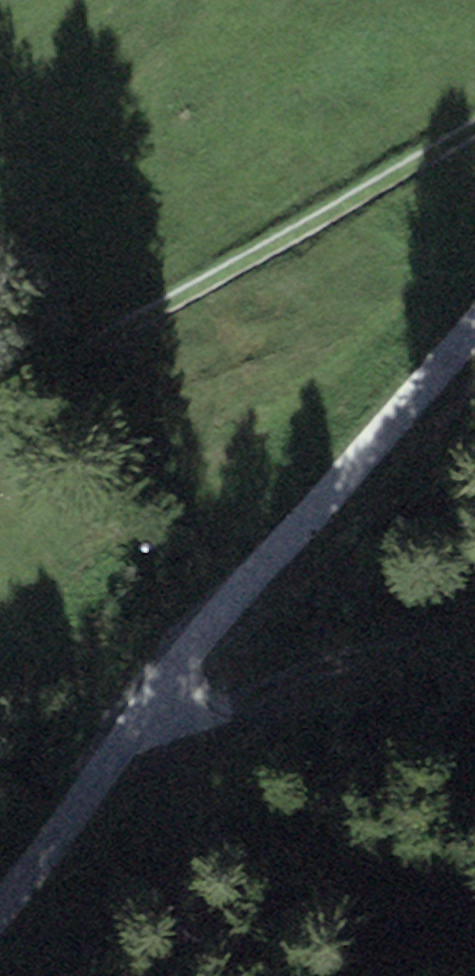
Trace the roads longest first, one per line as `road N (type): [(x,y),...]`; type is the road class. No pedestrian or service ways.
road 1 (track): [(474,322),(207,632),(0,924)]
road 2 (track): [(474,114),(0,394)]
road 3 (track): [(133,736),(349,657),(474,629)]

